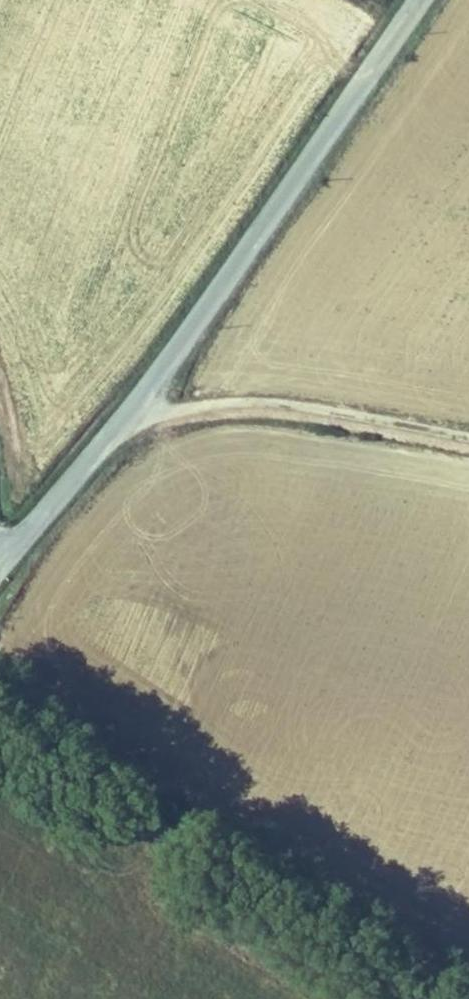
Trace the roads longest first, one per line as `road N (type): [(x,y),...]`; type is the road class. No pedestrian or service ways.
road 1 (tertiary): [(420,0),(133,408),(0,561)]
road 2 (tertiary): [(0,728),(425,998)]
road 3 (track): [(133,408),(160,413),(250,401),(468,435)]

